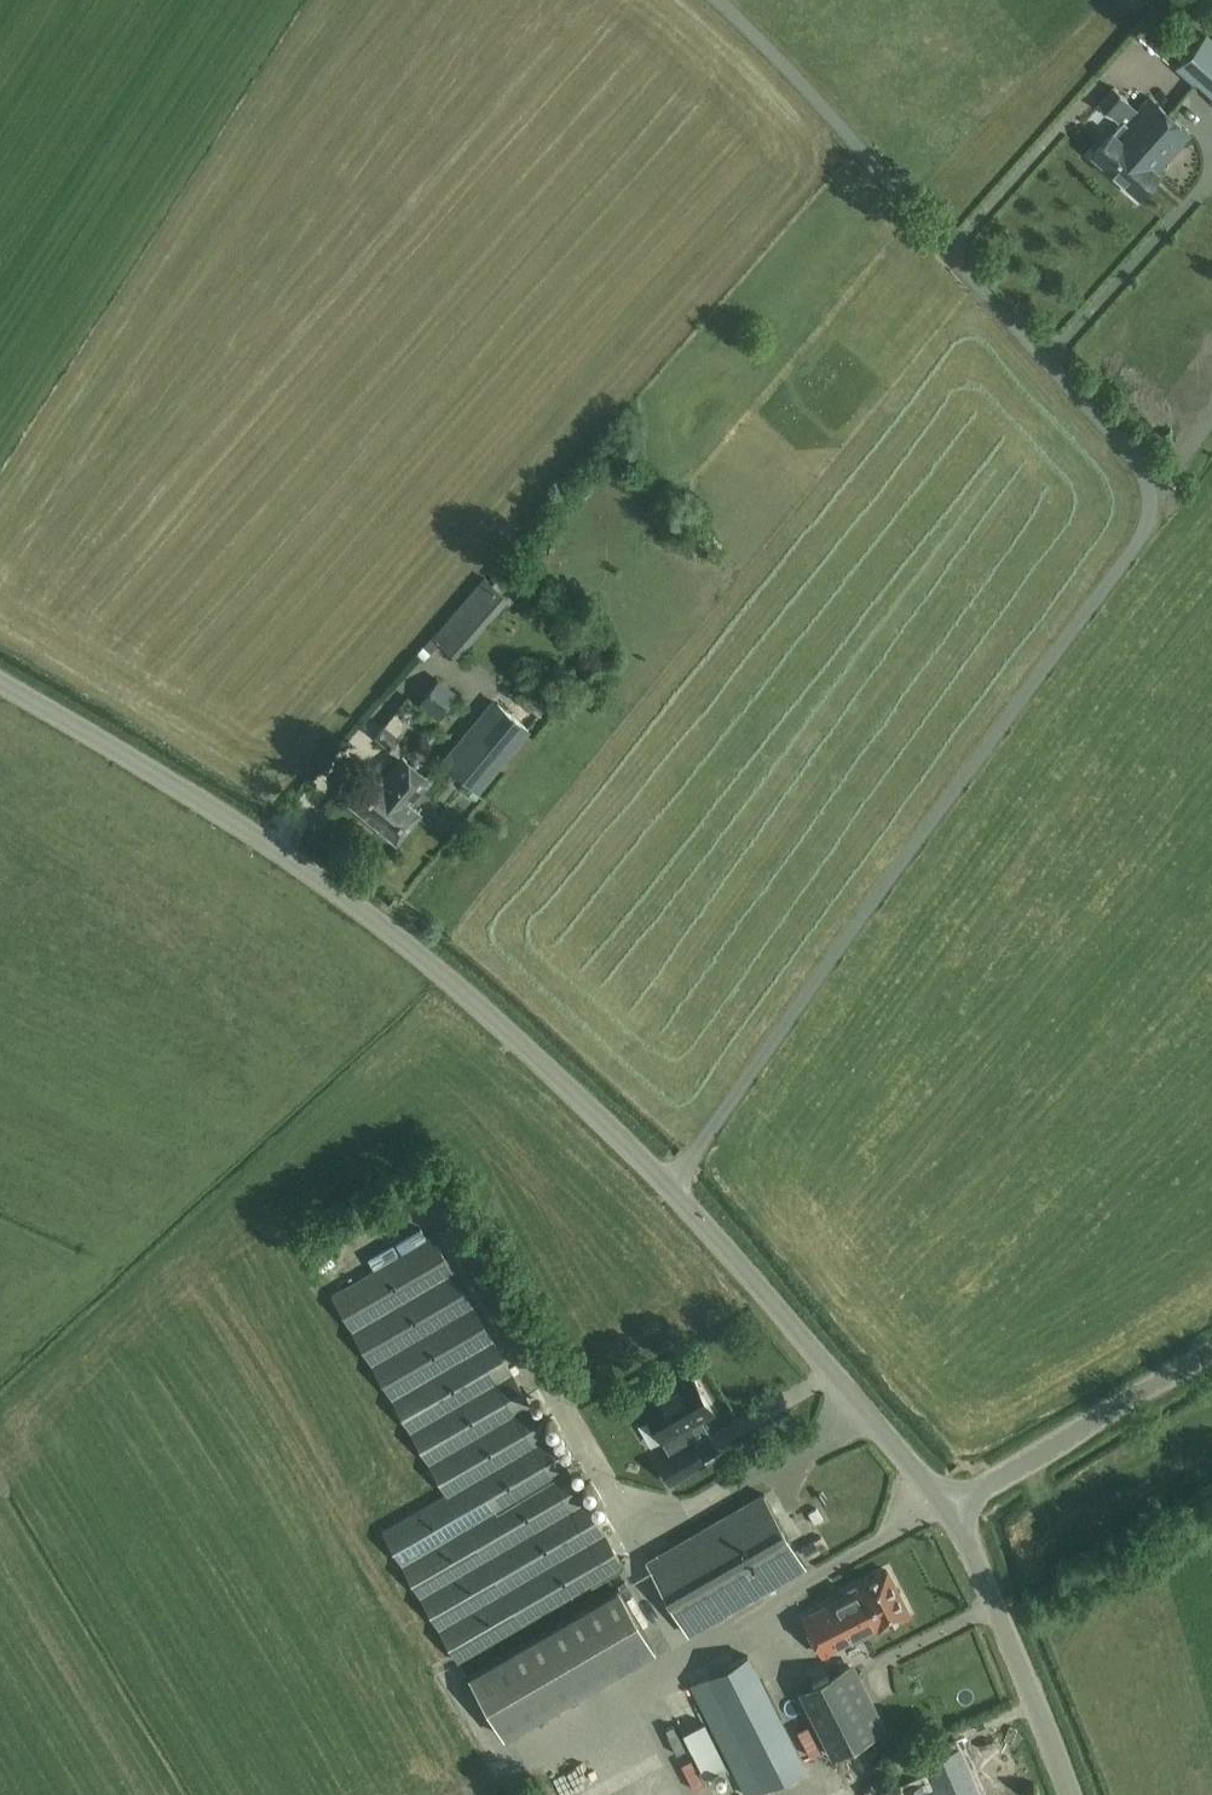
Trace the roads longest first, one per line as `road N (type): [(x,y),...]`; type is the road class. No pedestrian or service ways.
road 1 (unclassified): [(670,1184),(1133,549),(1150,495),(1139,465),(718,0)]
road 2 (unclassified): [(670,1184),(366,912),(291,857),(0,680)]
road 3 (unclassified): [(950,1508),(670,1184)]
road 4 (unclassified): [(1069,1794),(950,1508)]
road 5 (unclassified): [(950,1508),(1211,1353)]

